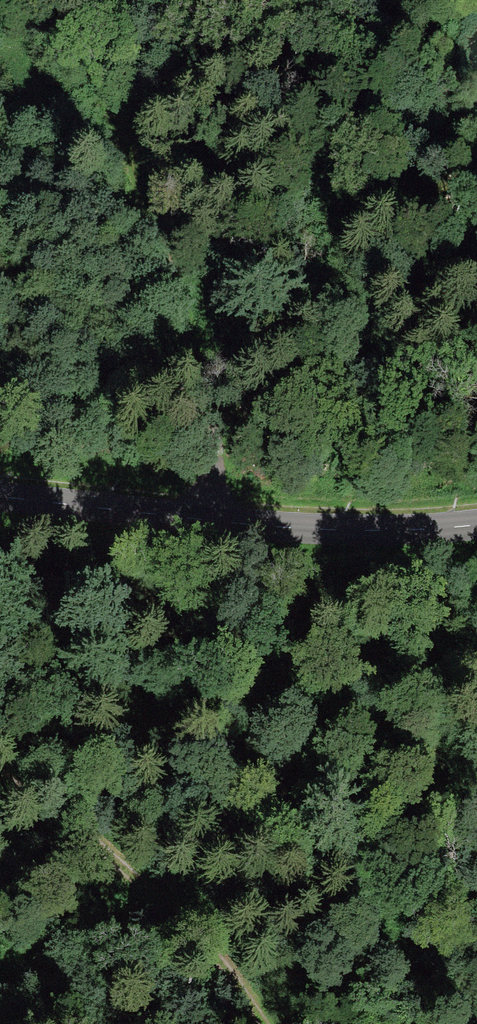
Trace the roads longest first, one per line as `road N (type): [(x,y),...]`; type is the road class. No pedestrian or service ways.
road 1 (track): [(246,521),(89,0)]
road 2 (tertiary): [(0,493),(321,529),(476,523)]
road 3 (track): [(262,1023),(0,656)]

